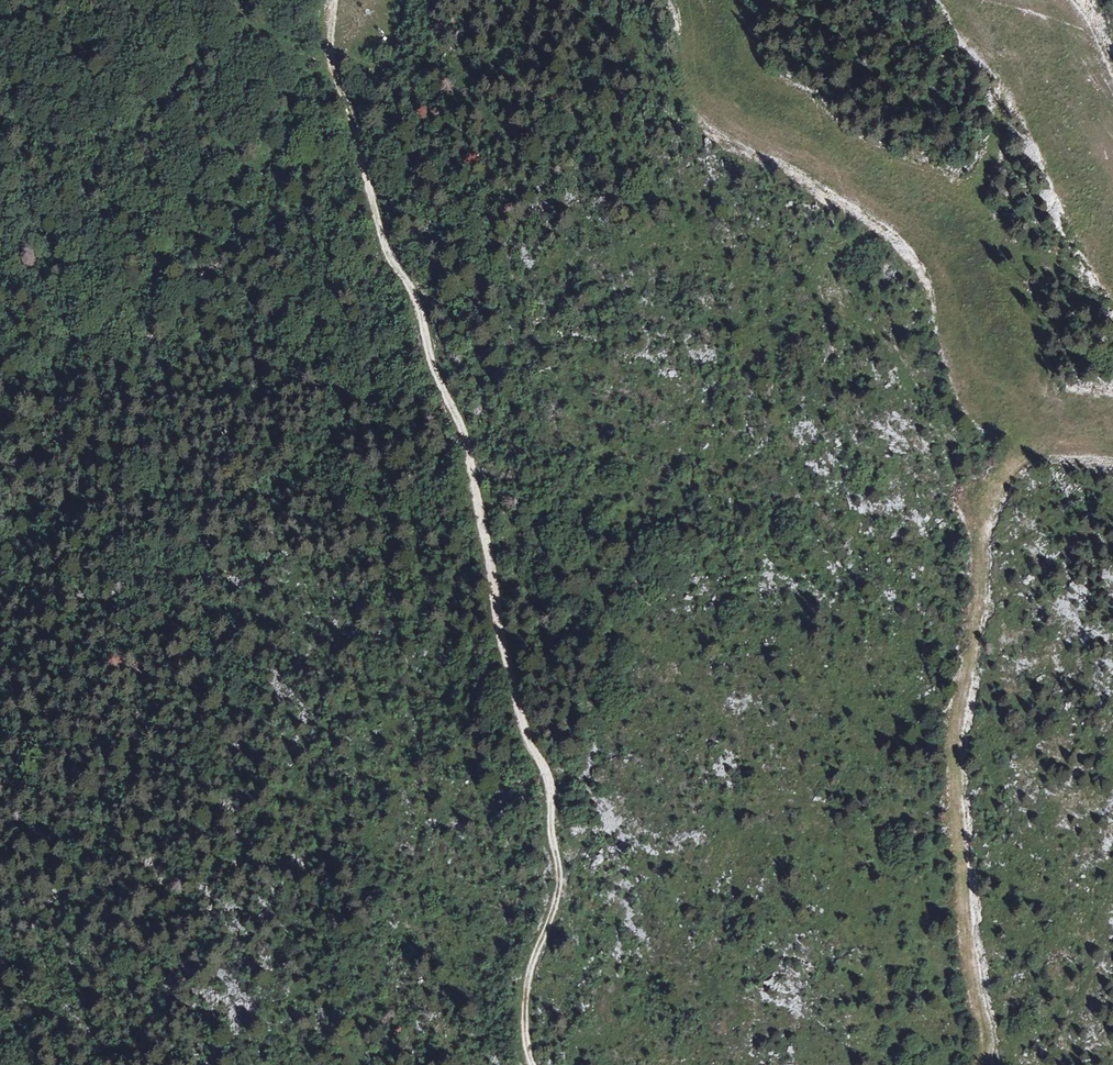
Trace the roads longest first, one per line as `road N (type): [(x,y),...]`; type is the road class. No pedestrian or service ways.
road 1 (track): [(332,0),(332,71),(381,235),(461,428),(503,660),(547,774),(559,893),(525,995),(531,1064)]
road 2 (track): [(984,1064),(956,783),(985,521),(994,492),(1027,457),(1112,465)]

